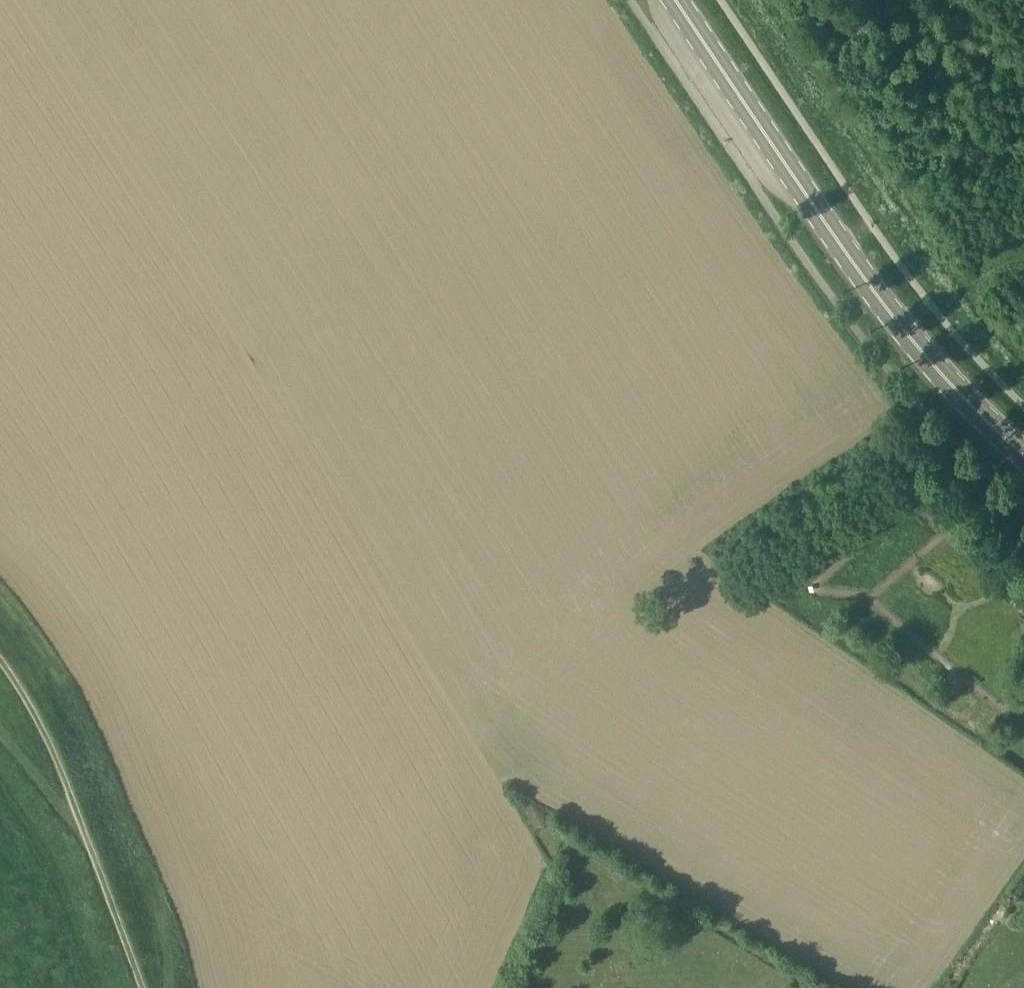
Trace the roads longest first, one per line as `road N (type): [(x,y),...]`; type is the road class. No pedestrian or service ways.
road 1 (primary): [(673,0),(875,296),(1023,458)]
road 2 (track): [(140,987),(61,771),(0,664)]

